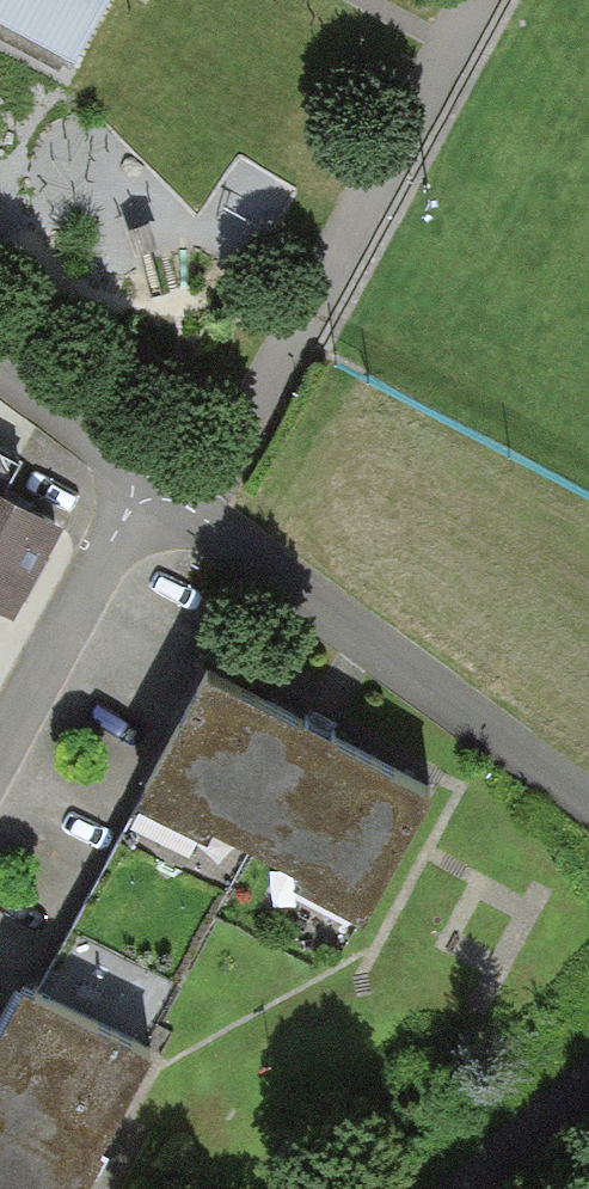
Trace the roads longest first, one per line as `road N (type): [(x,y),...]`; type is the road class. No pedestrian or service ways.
road 1 (residential): [(150,479),(588,792)]
road 2 (residential): [(0,755),(150,479)]
road 3 (residential): [(0,366),(150,479)]

